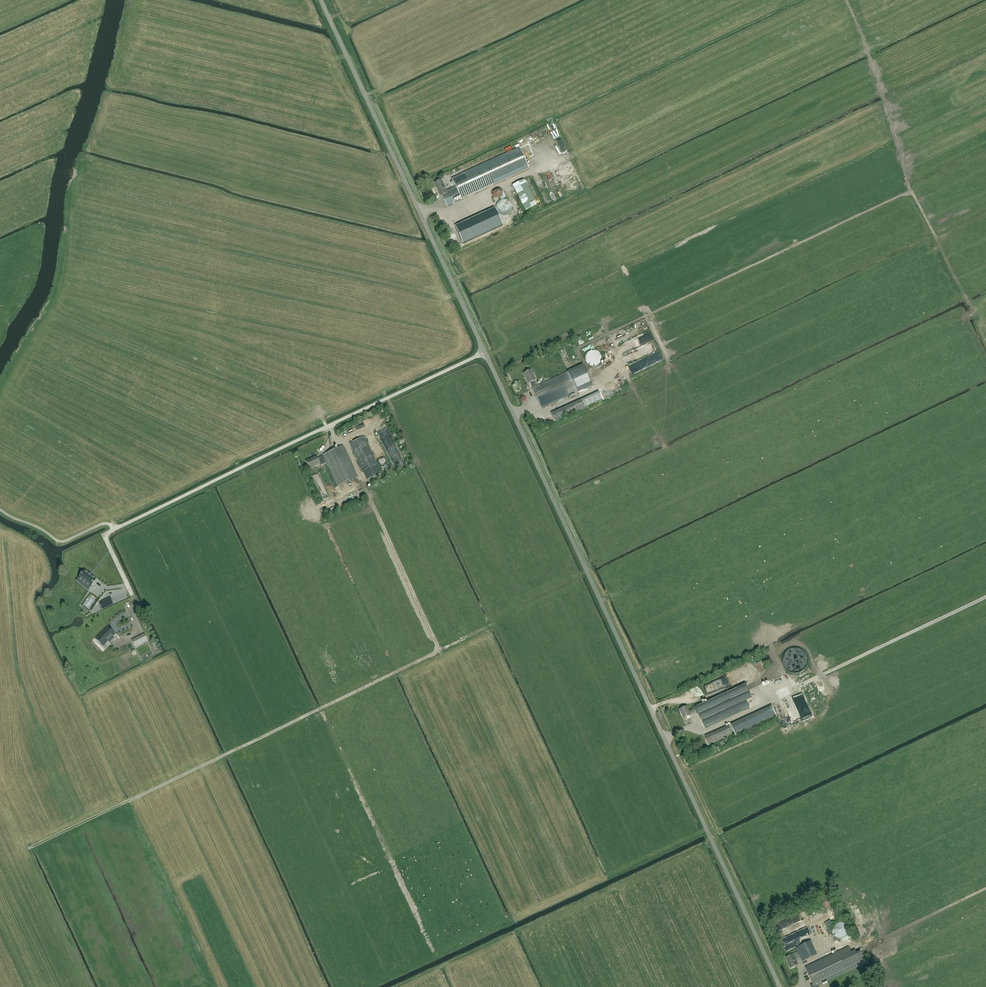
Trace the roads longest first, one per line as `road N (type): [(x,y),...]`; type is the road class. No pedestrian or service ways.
road 1 (unclassified): [(780,986),(485,351)]
road 2 (unclassified): [(113,530),(485,351)]
road 3 (unclassified): [(485,351),(323,0)]

